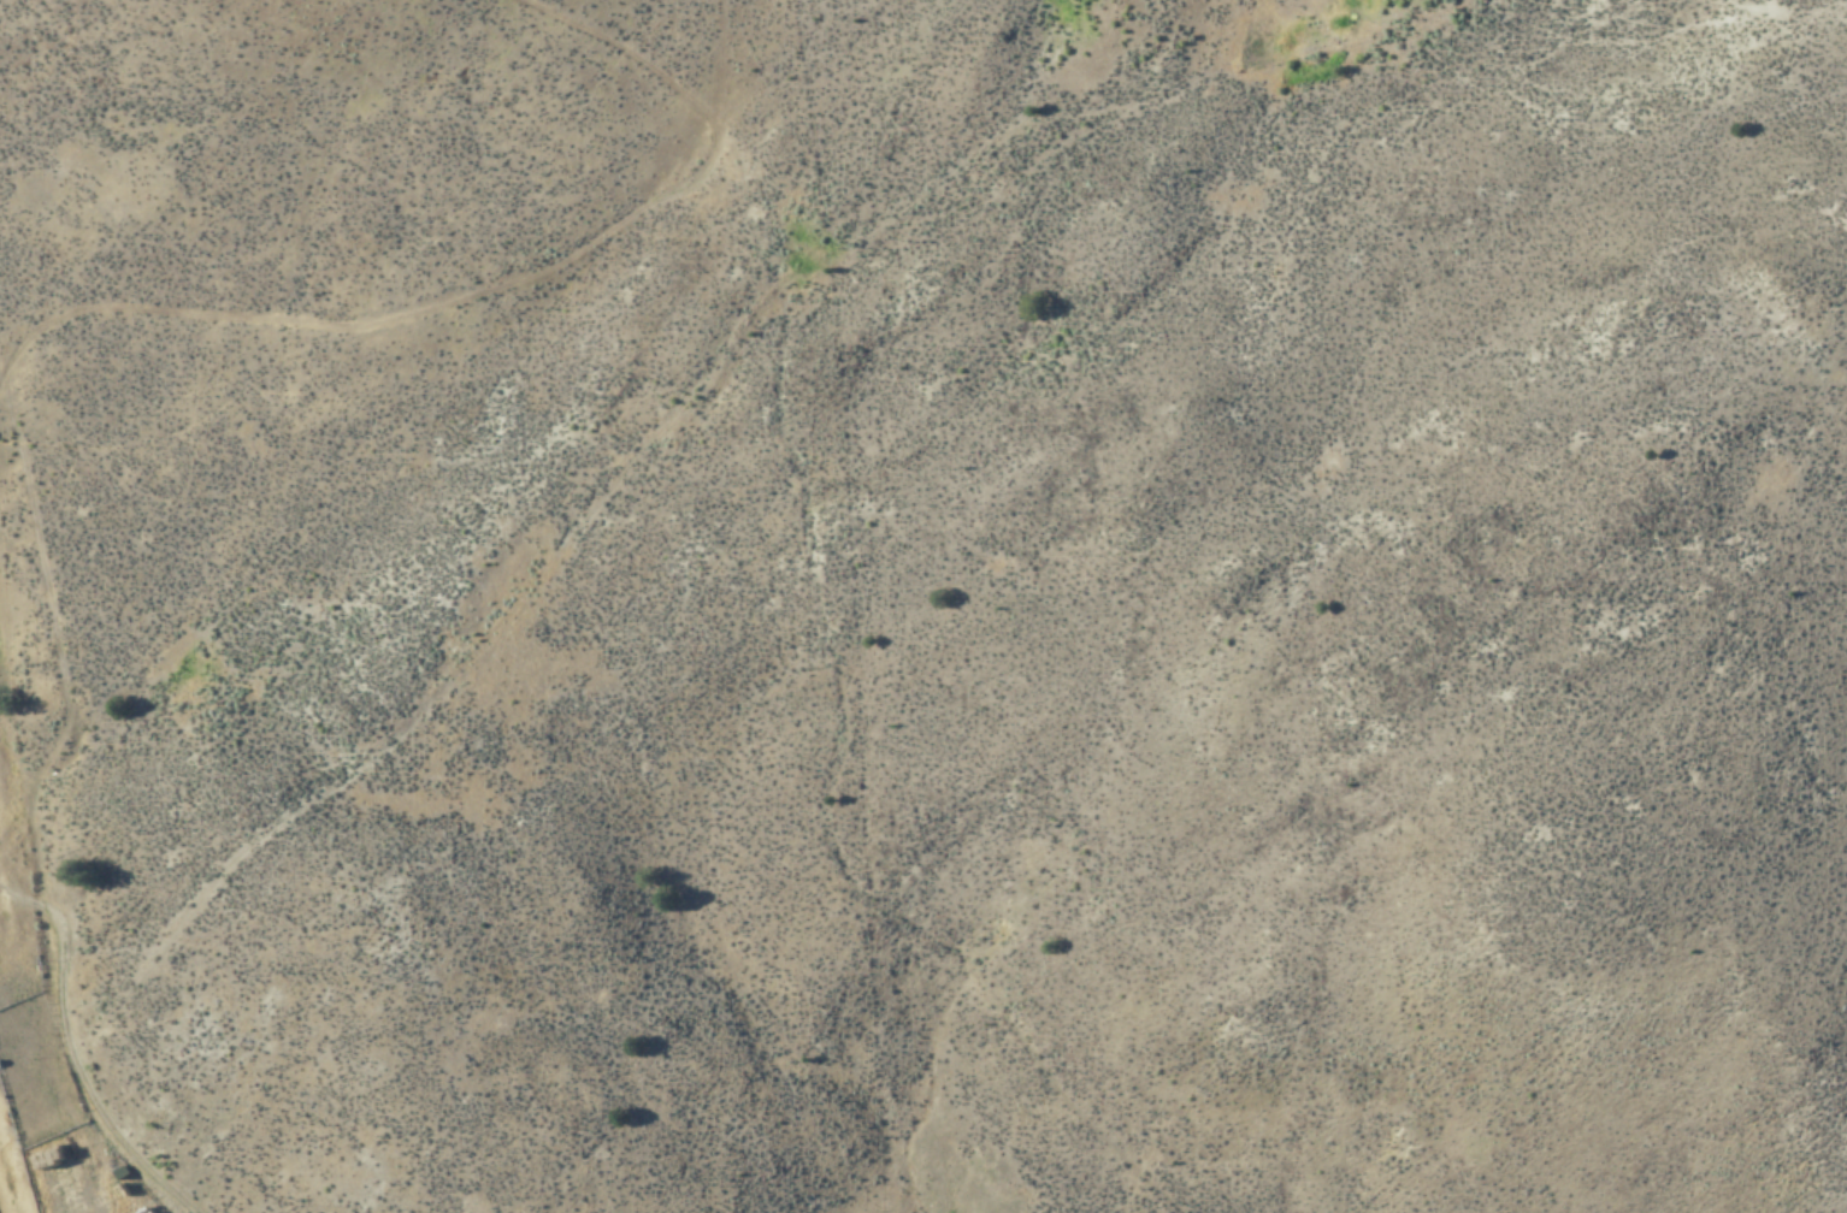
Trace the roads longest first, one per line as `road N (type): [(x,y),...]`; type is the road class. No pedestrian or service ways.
road 1 (track): [(0,399),(43,341),(114,312),(432,319),(644,220),(644,128),(479,0)]

